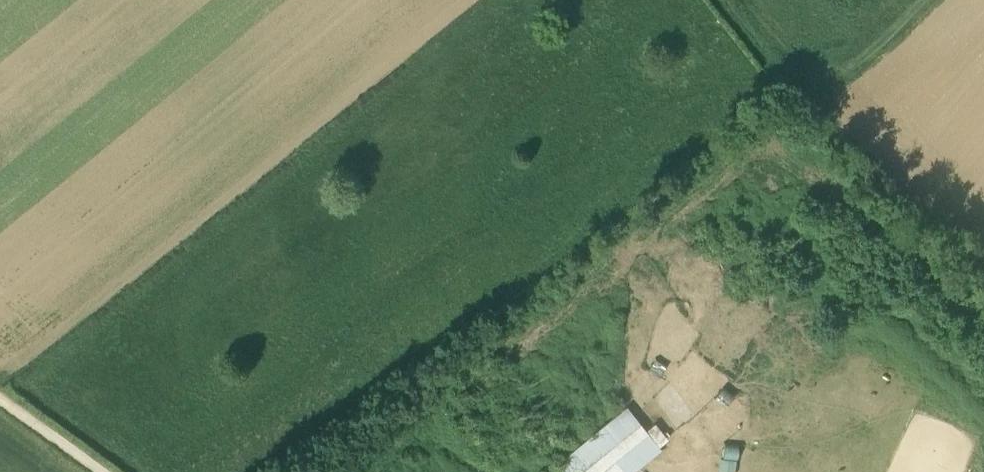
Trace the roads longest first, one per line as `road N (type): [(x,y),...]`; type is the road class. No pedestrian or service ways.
road 1 (track): [(983,272),(813,123),(720,0)]
road 2 (track): [(931,0),(813,123)]
road 3 (track): [(0,402),(98,471)]

